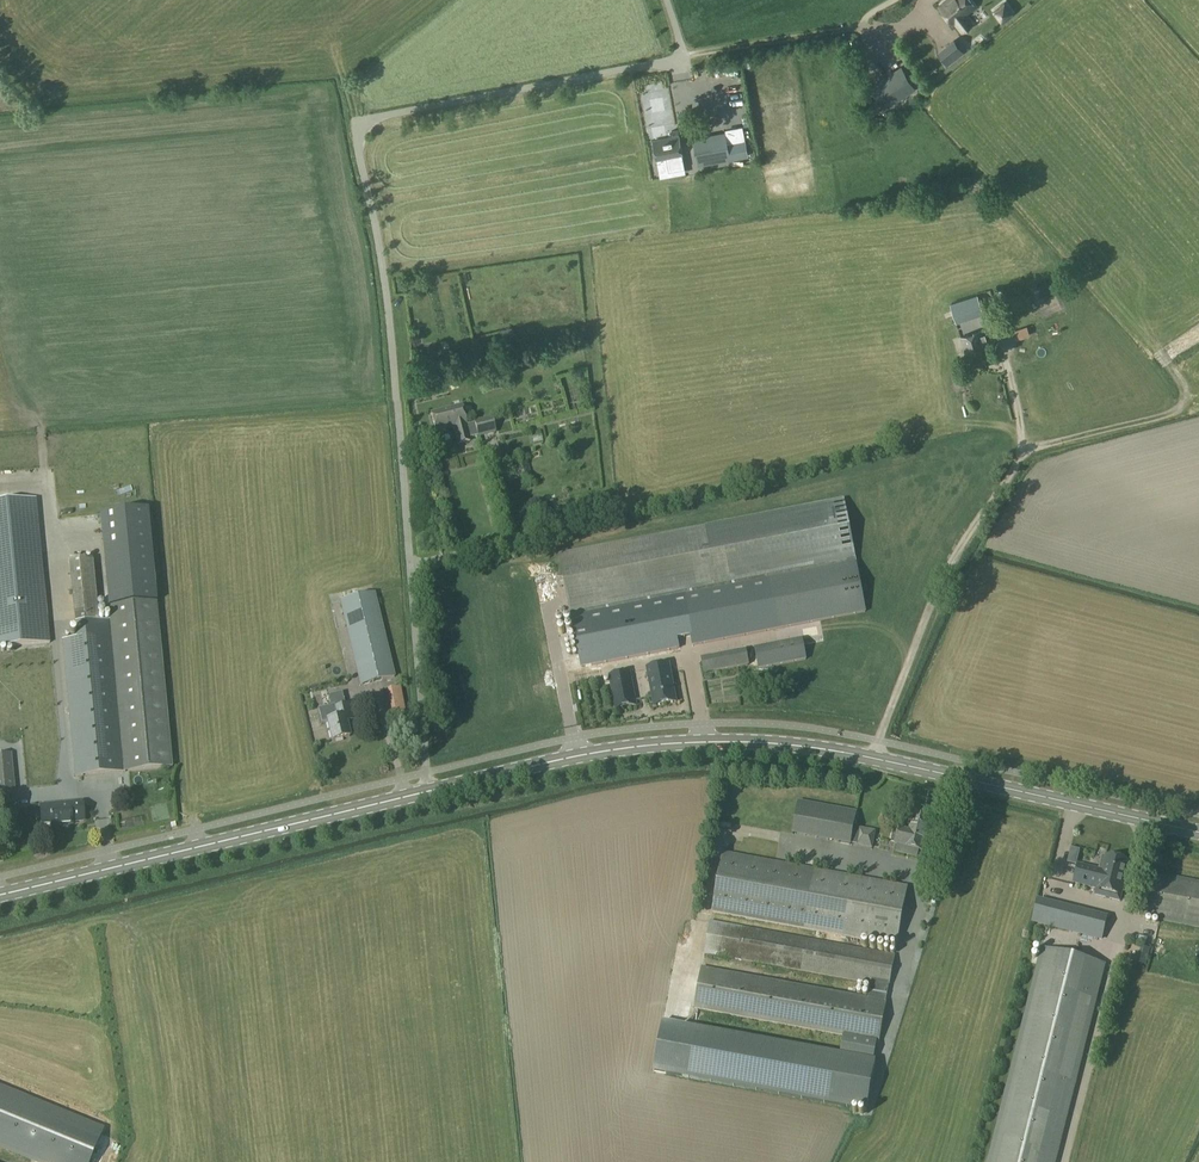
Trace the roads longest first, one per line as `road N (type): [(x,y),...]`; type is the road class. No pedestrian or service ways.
road 1 (residential): [(428,792),(394,370),(361,131),(387,116),(833,30)]
road 2 (secondary): [(1198,834),(791,745),(631,748),(428,792)]
road 3 (secondary): [(428,792),(0,895)]

